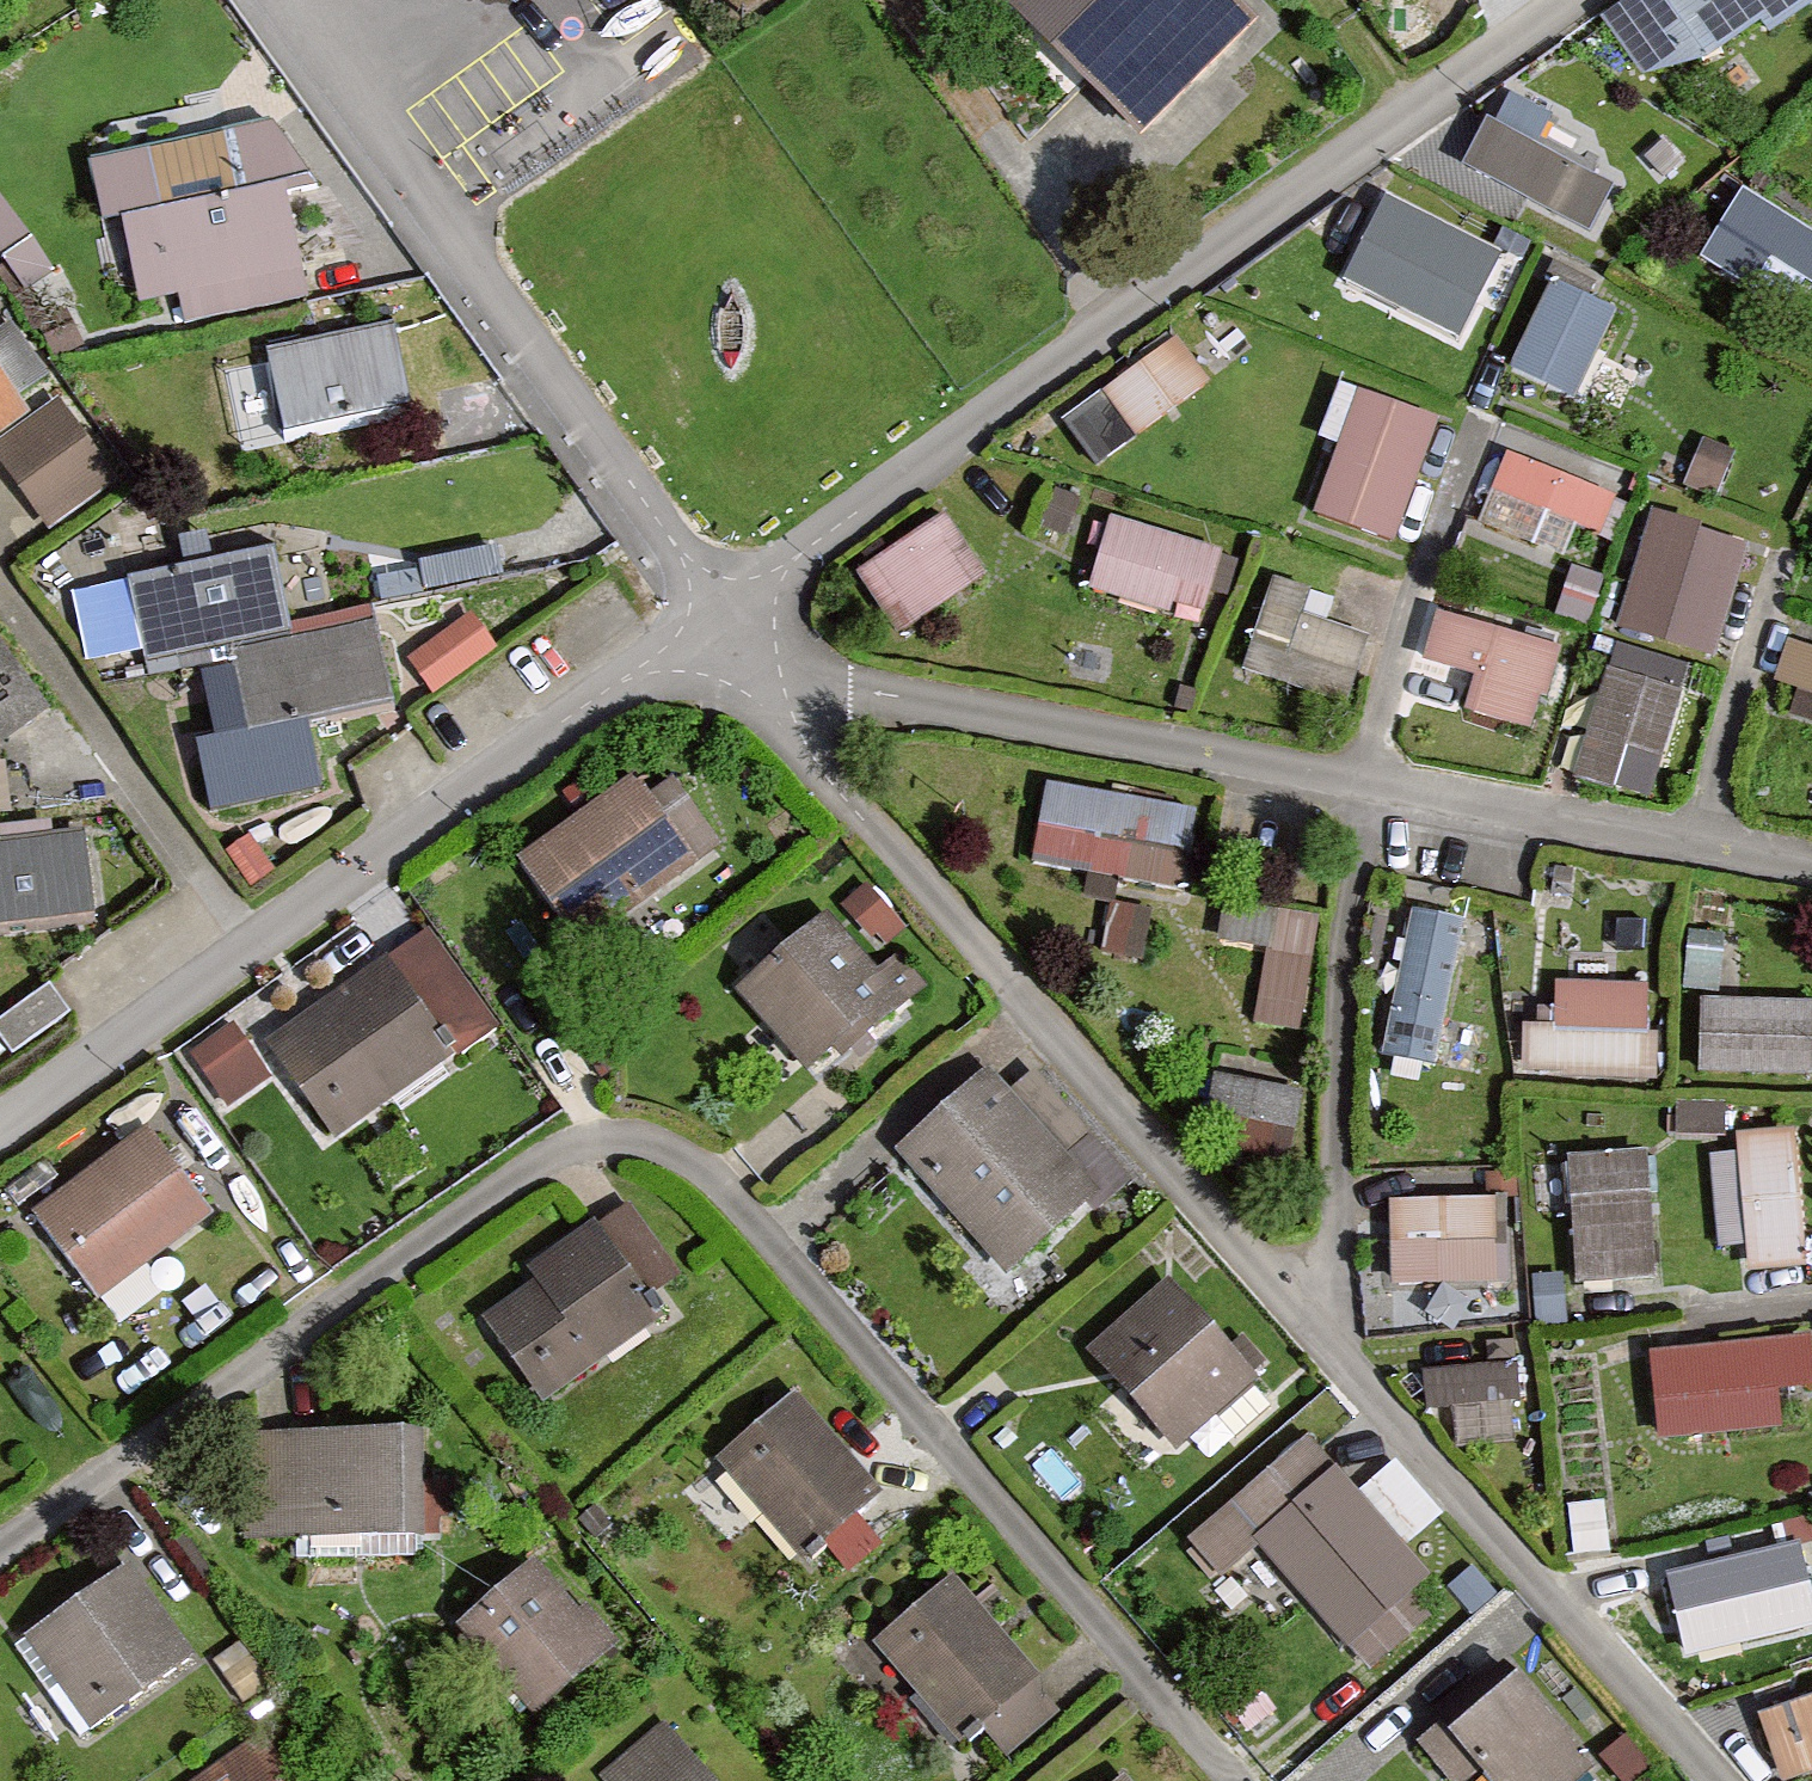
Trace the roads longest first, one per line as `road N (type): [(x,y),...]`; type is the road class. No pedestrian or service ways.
road 1 (residential): [(1228,1780),(715,1180),(686,1159),(624,1138),(592,1138),(546,1157),(0,1546)]
road 2 (residential): [(765,680),(846,797),(1721,1780)]
road 3 (residential): [(1811,867),(765,680)]
road 4 (residential): [(720,613),(1557,0)]
road 5 (residential): [(0,1124),(720,613)]
road 6 (residential): [(266,0),(720,613)]

